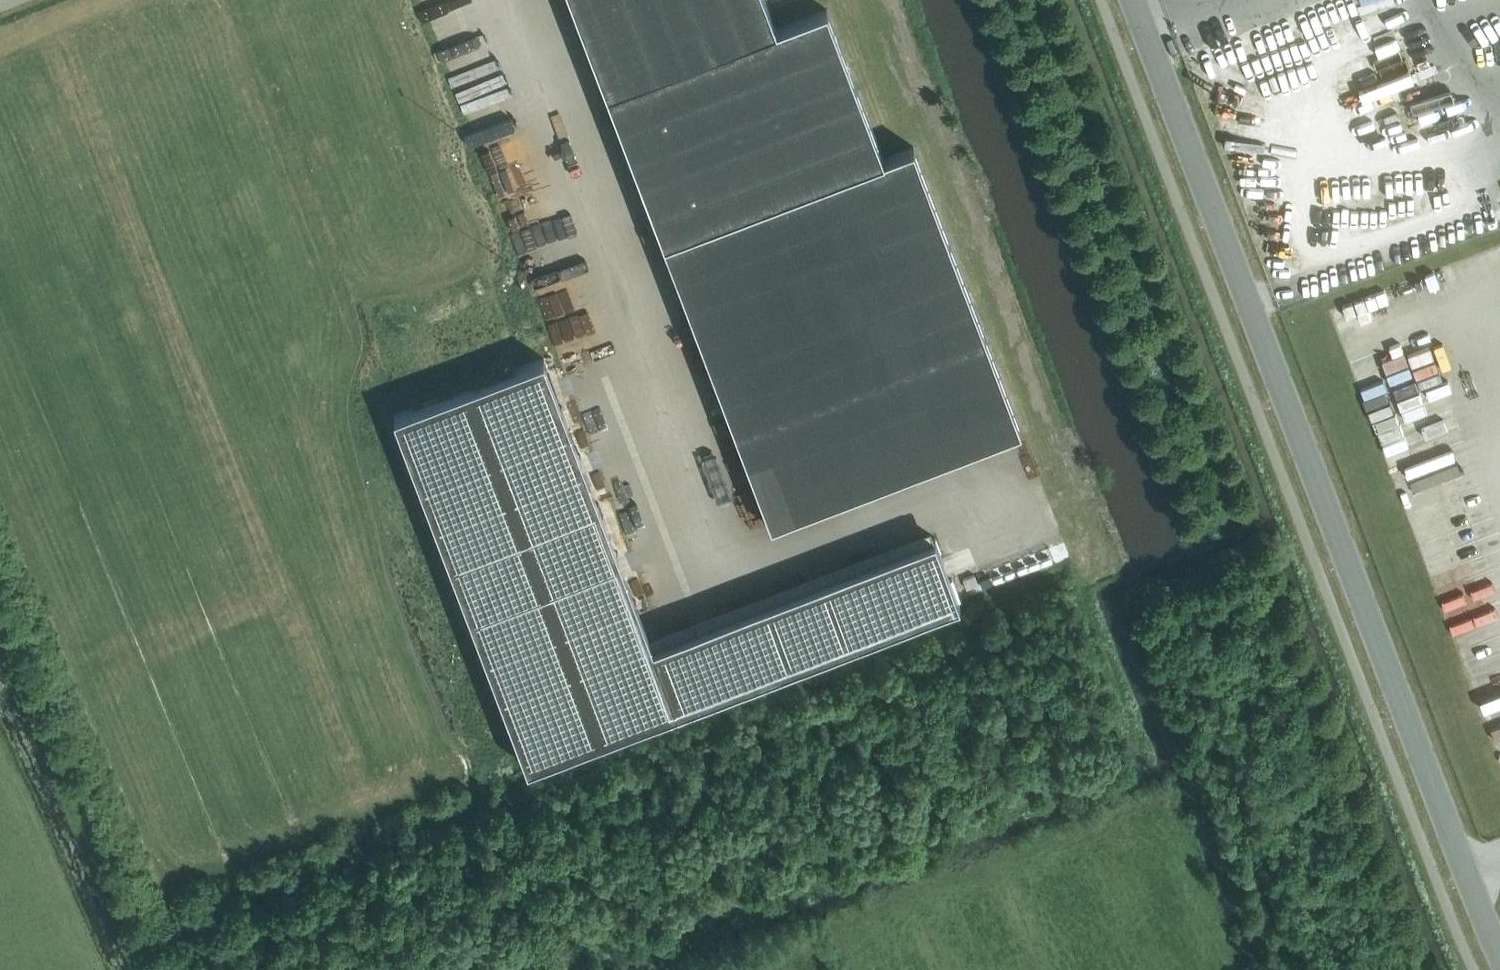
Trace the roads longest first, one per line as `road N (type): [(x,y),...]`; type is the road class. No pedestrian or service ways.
road 1 (secondary): [(1499,954),(1132,0)]

